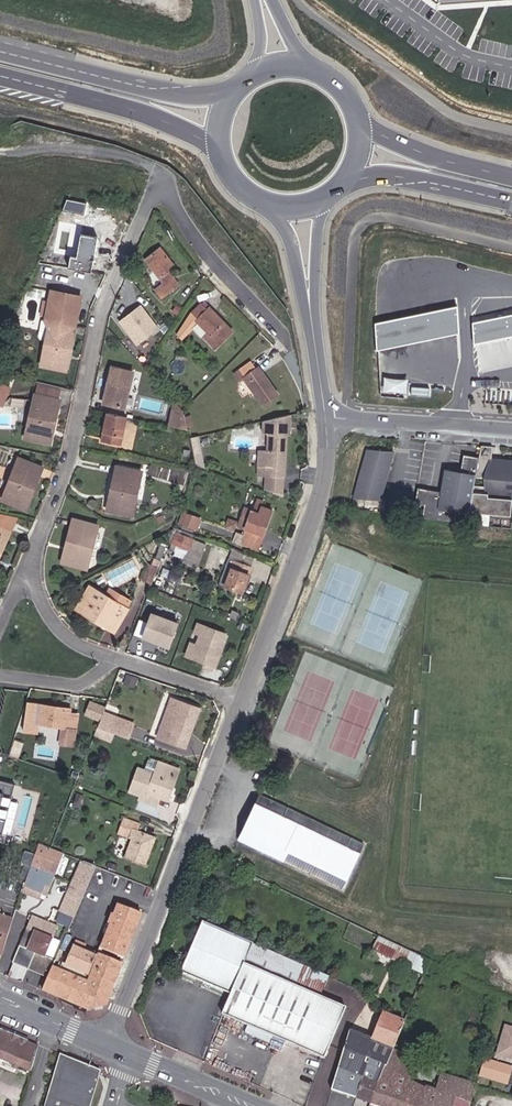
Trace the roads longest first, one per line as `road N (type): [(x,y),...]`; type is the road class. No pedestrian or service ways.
road 1 (residential): [(35,562),(78,454),(122,258),(159,179),(214,264),(280,332)]
road 2 (tertiary): [(110,1045),(244,702)]
road 3 (tertiary): [(244,702),(322,493),(327,418)]
road 4 (primary): [(234,92),(122,84),(0,53)]
road 5 (primary): [(0,78),(175,127),(220,154)]
road 6 (residential): [(511,429),(327,418)]
road 7 (track): [(159,179),(146,163),(79,149),(0,148)]
road 8 (primary): [(347,185),(428,181),(511,202)]
road 9 (tertiary): [(110,1045),(252,1105)]
road 10 (primary): [(511,178),(436,160),(366,130)]
road 11 (residential): [(121,658),(79,644),(55,619),(35,562)]
road 12 (tertiary): [(327,418),(309,284)]
road 13 (residential): [(0,675),(90,685),(121,658)]
road 14 (residential): [(244,702),(121,658)]

